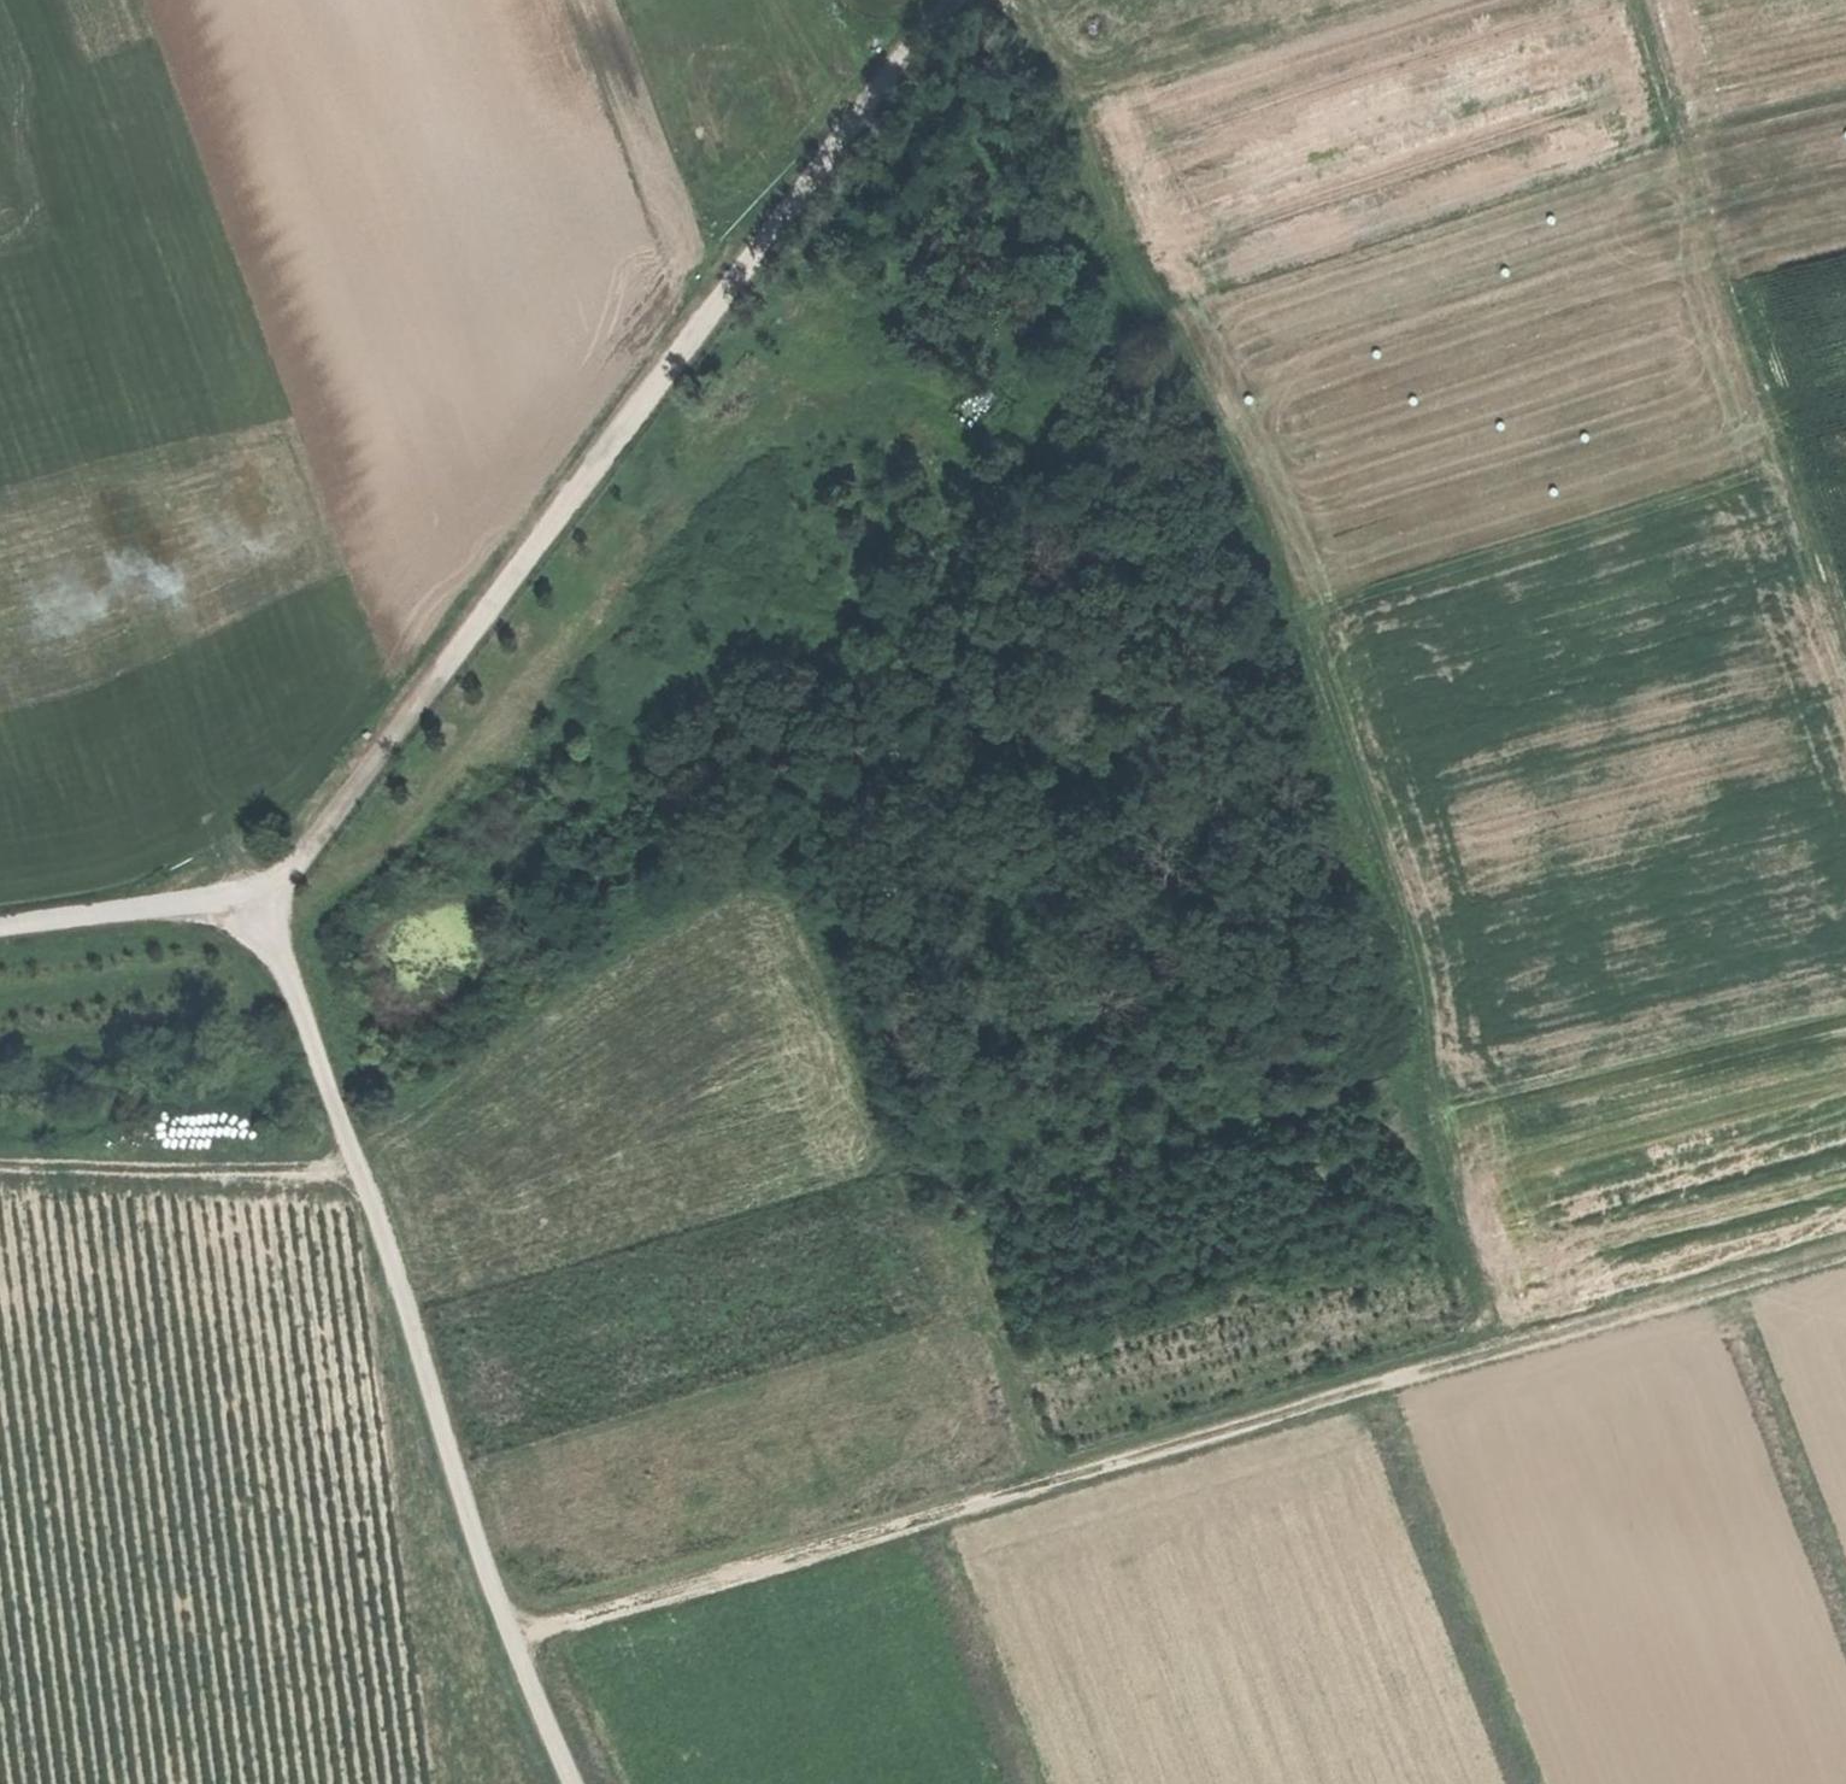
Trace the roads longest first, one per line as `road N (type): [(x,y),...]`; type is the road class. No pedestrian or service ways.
road 1 (track): [(0,929),(264,904),(954,0)]
road 2 (track): [(1845,1258),(1496,1349),(514,1646)]
road 3 (track): [(264,904),(514,1646),(572,1783)]
road 4 (track): [(358,1185),(0,1173)]

